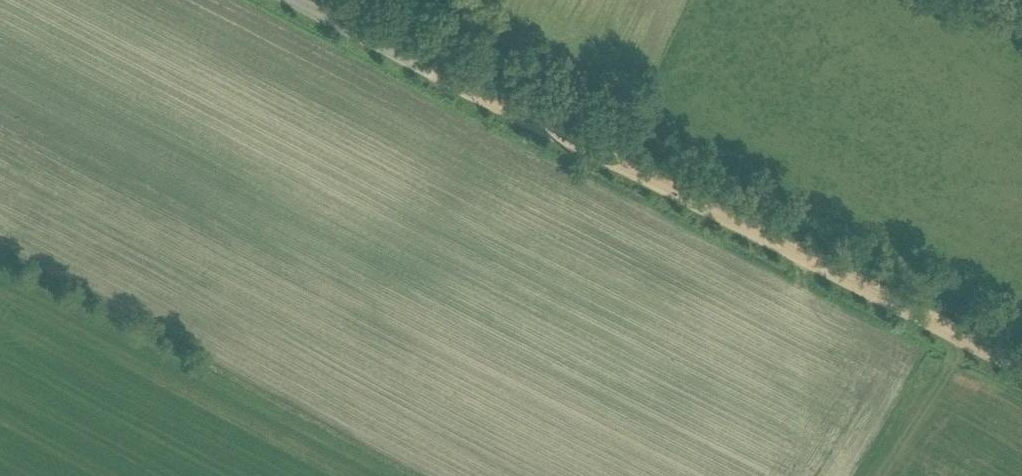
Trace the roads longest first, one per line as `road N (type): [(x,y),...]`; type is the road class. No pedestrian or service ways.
road 1 (track): [(1021,367),(347,21)]

